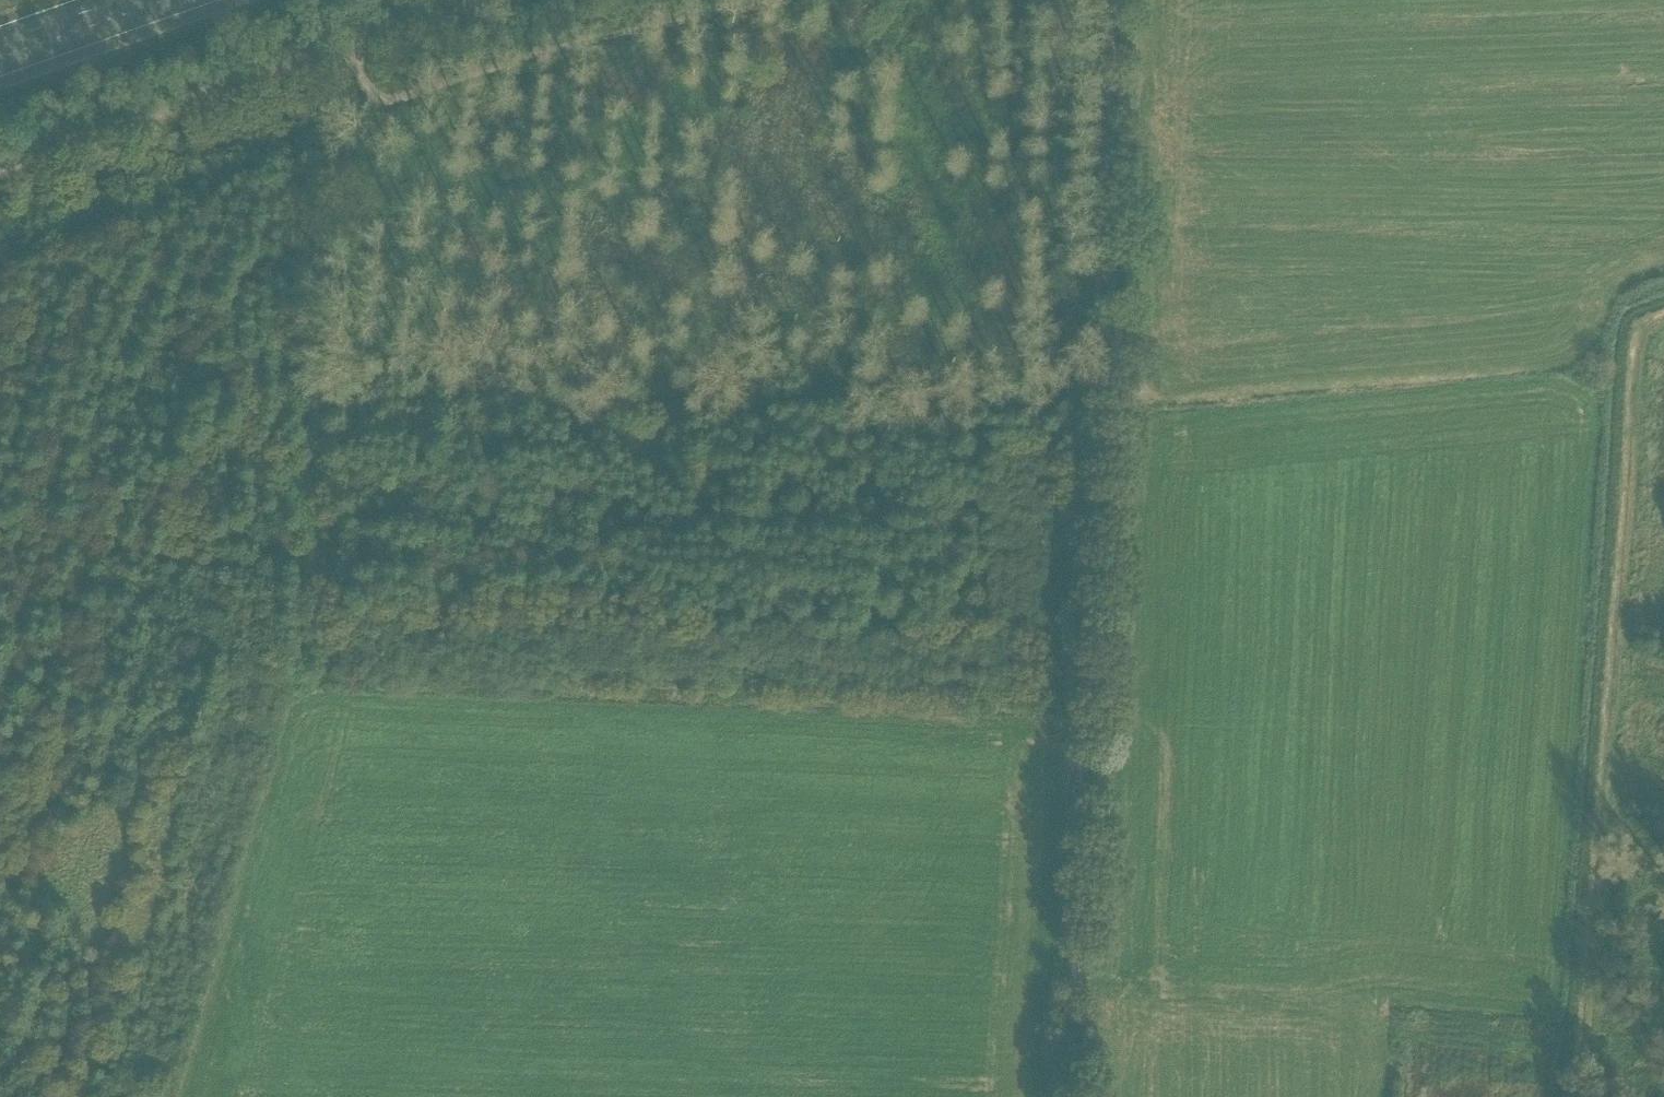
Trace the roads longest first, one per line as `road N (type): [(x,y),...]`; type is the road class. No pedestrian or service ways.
road 1 (track): [(1112,0),(1071,1096)]
road 2 (unclassified): [(0,163),(356,43),(515,0)]
road 3 (track): [(356,43),(376,104),(585,43),(792,0)]
road 4 (motorway): [(0,42),(119,0)]

